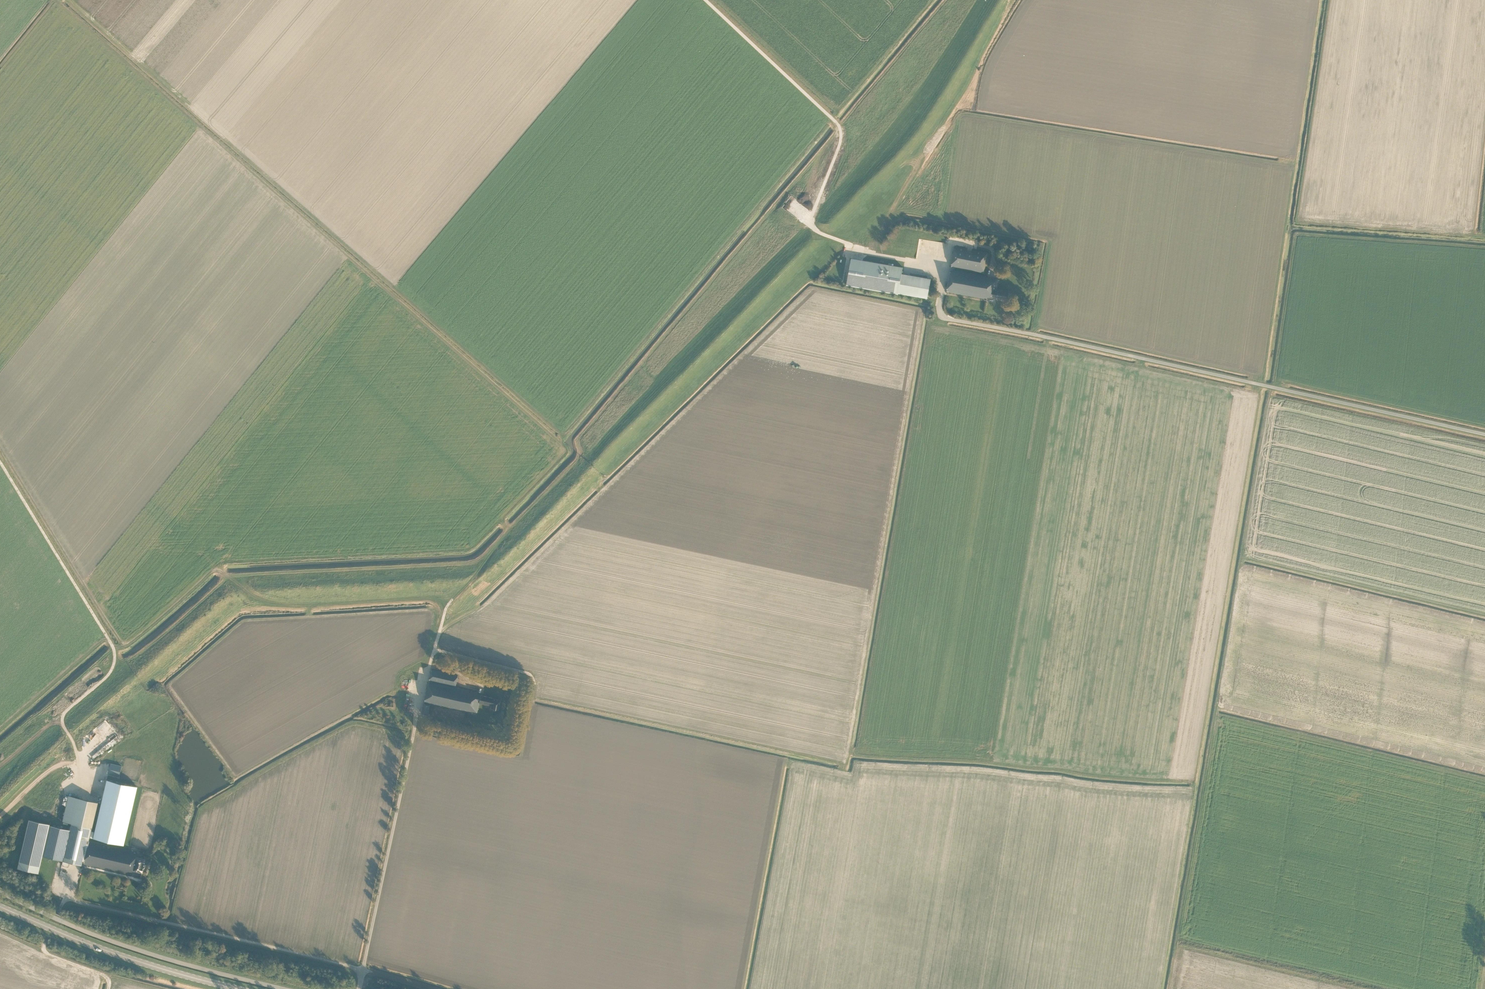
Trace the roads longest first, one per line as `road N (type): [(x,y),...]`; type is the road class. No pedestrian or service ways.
road 1 (unclassified): [(359,988),(363,969),(66,898),(58,911)]
road 2 (unclassified): [(286,988),(136,949),(0,891)]
road 3 (primary): [(243,988),(148,964),(0,906)]

